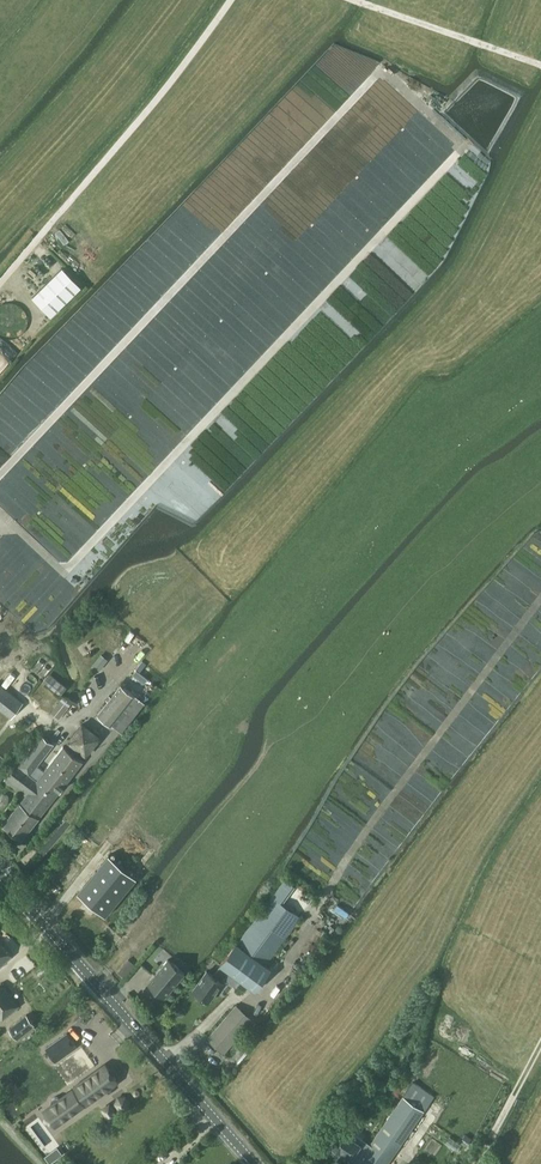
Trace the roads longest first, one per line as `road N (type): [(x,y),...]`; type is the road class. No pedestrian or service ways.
road 1 (track): [(3,533),(22,534),(67,573),(80,561),(463,146),(383,68)]
road 2 (track): [(0,479),(374,77),(417,34),(434,31)]
road 3 (tertiary): [(256,1163),(0,872)]
road 4 (track): [(230,0),(0,290)]
road 5 (track): [(540,65),(354,0)]

